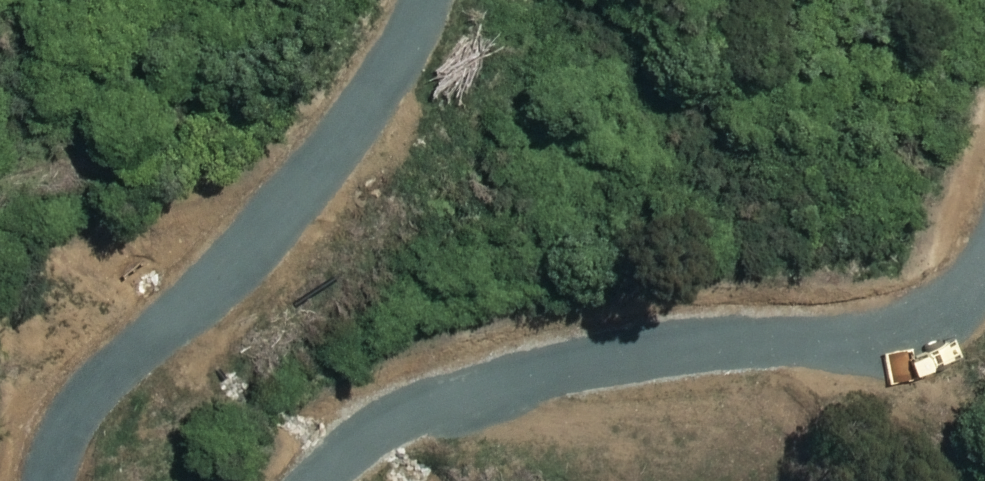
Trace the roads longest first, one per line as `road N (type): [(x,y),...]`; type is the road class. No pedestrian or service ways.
road 1 (track): [(984,291),(910,332),(793,360),(701,349),(396,429),(349,480)]
road 2 (track): [(36,480),(81,376),(256,262),(347,187),(402,104),(444,24),(447,0)]
road 3 (track): [(793,360),(796,395),(837,480)]

